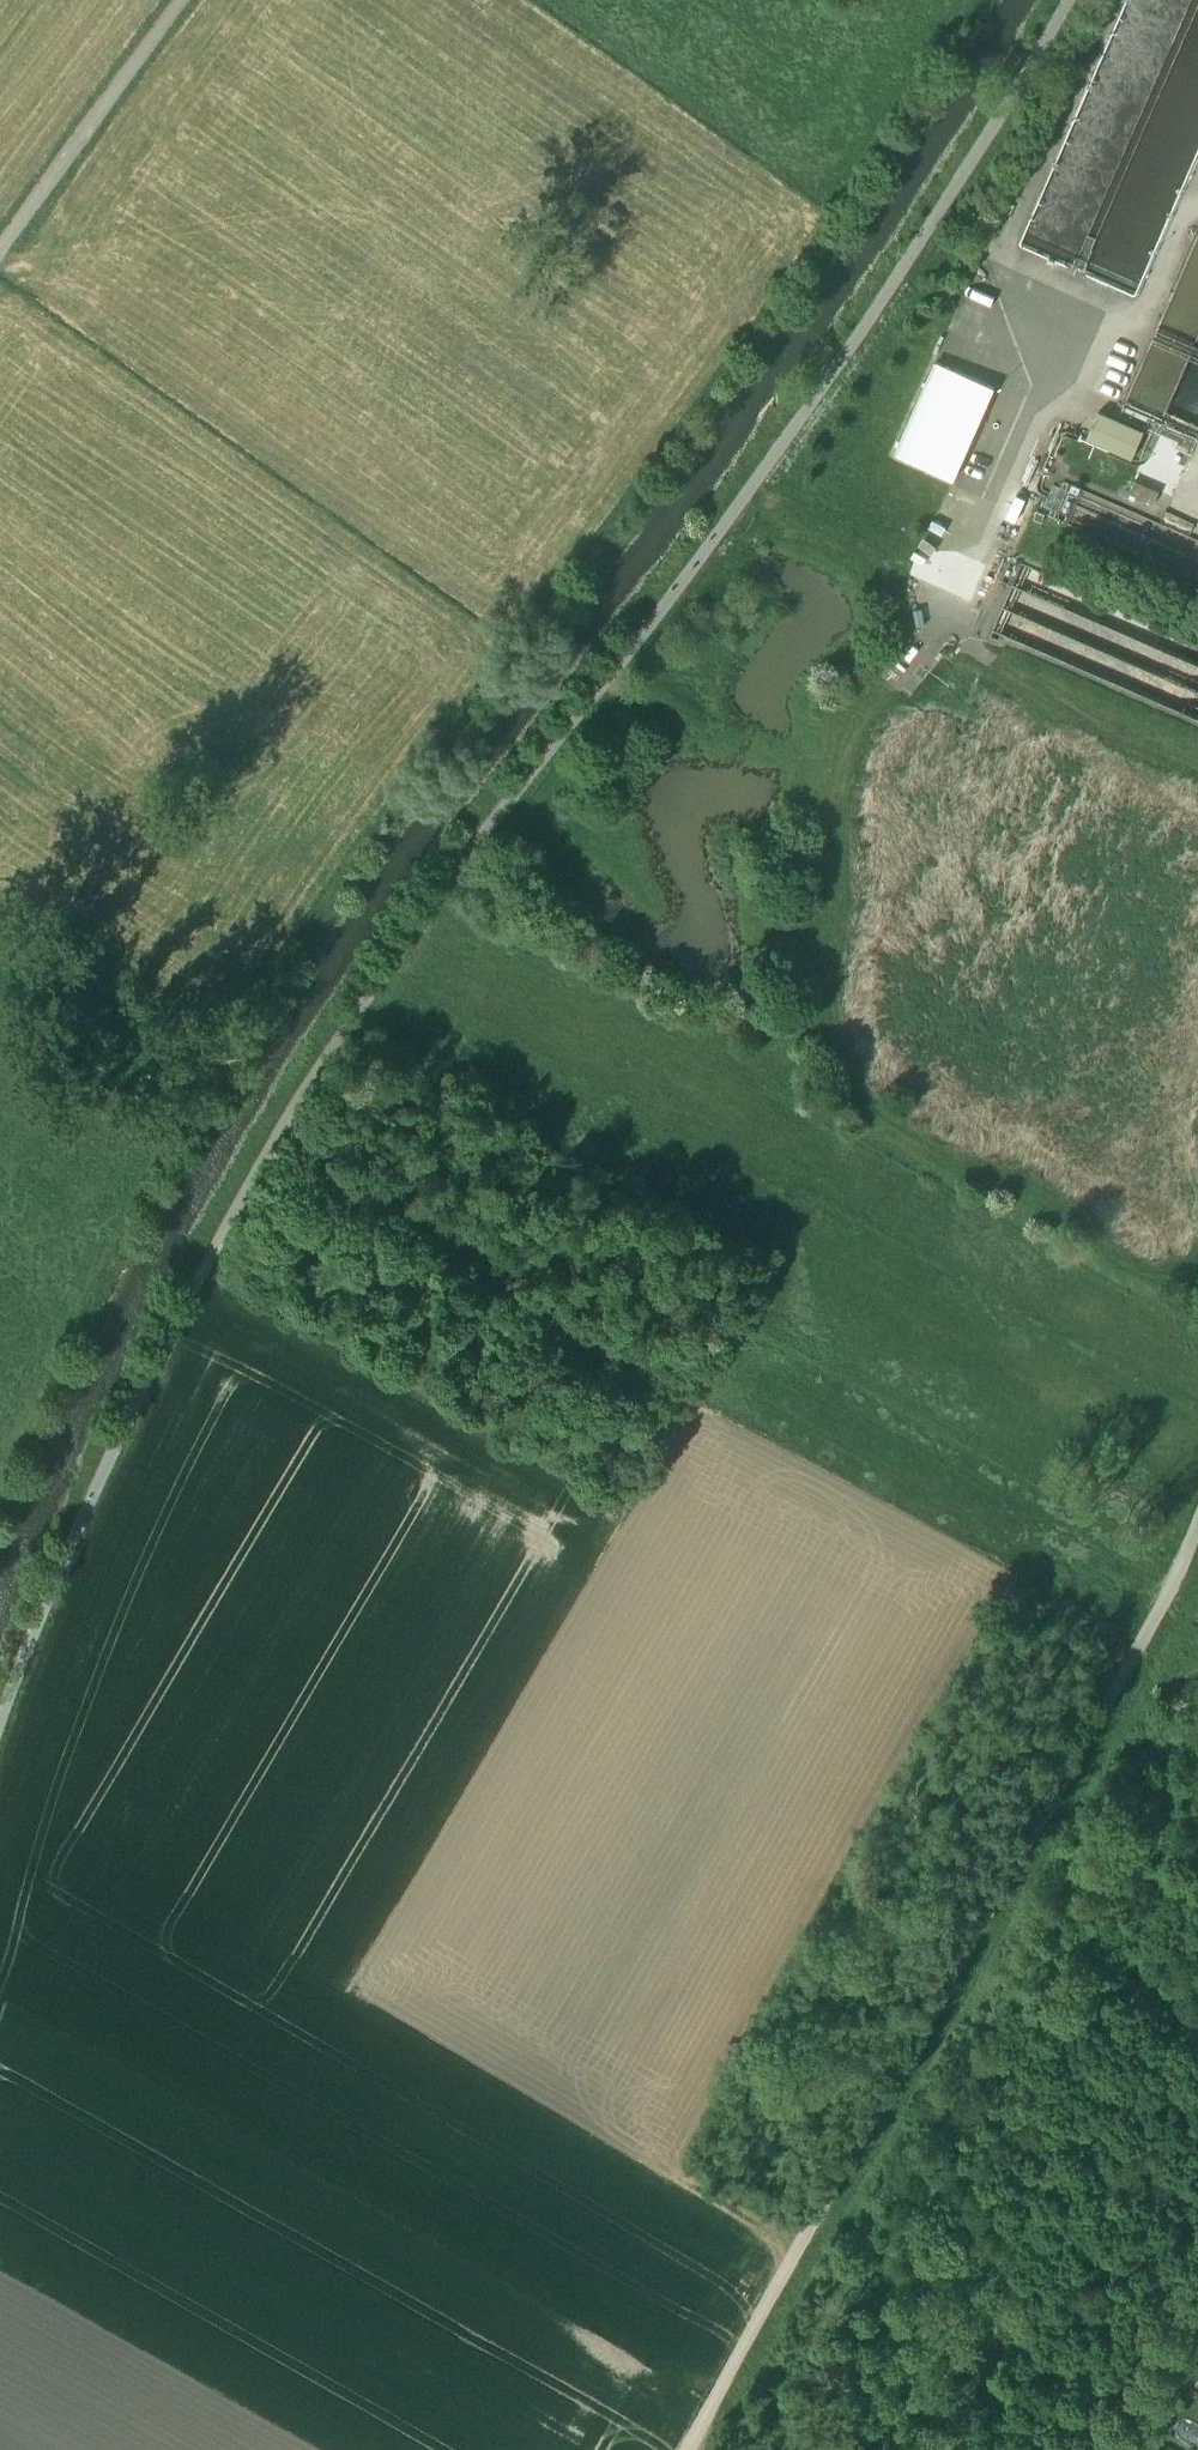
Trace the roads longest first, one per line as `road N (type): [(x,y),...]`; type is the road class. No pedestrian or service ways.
road 1 (track): [(0,1754),(138,1439),(354,1019),(450,875),(690,573),(916,252),(1068,0)]
road 2 (track): [(1197,1557),(1190,1589),(715,2449)]
road 3 (track): [(0,259),(182,0)]

